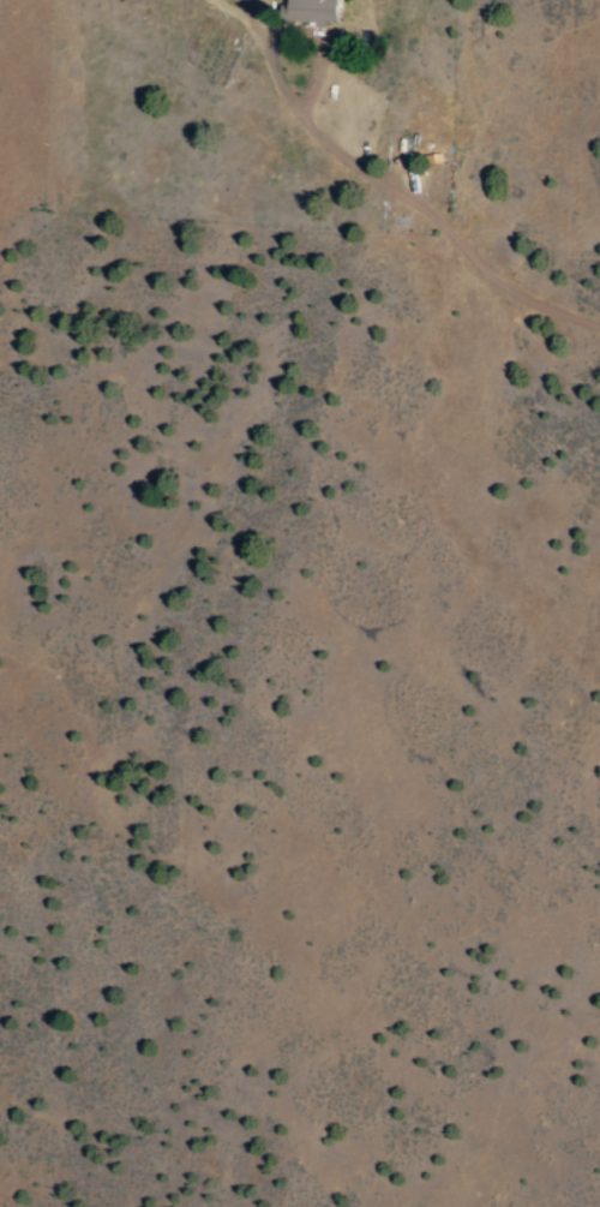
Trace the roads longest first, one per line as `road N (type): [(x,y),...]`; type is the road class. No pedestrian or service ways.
road 1 (track): [(599,331),(480,268),(452,228),(310,123),(257,38),(253,0)]

